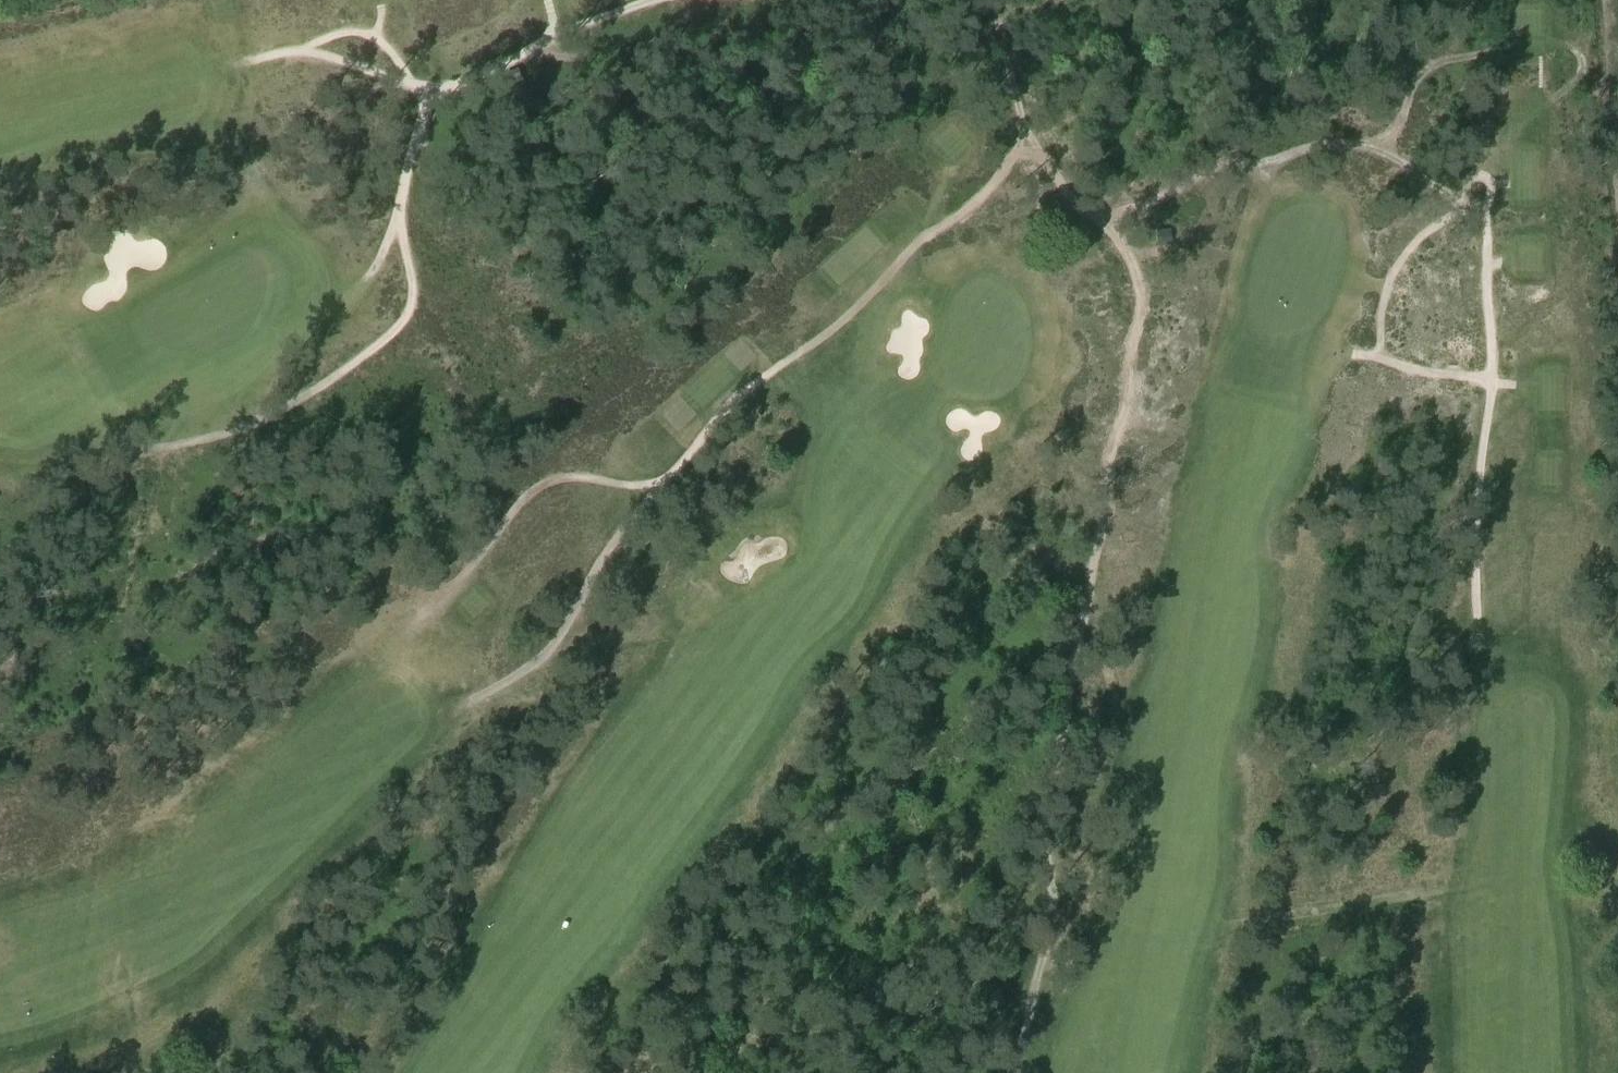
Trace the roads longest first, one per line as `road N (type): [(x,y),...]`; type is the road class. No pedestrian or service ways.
road 1 (track): [(1013,1072),(1035,983),(1030,909),(1071,635),(1093,552),(1056,283),(1041,251),(946,232),(906,248),(889,285),(759,382),(677,474),(642,487),(561,477),(529,494),(474,569),(426,614)]

